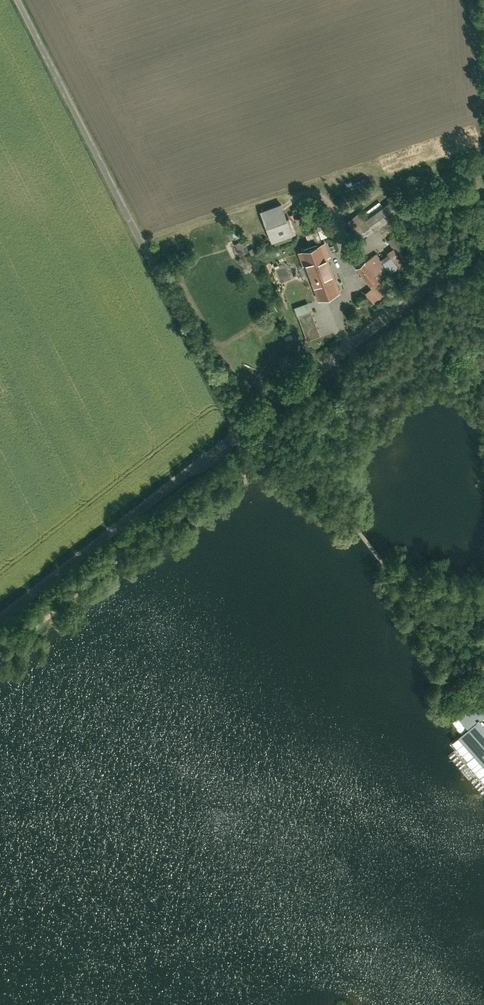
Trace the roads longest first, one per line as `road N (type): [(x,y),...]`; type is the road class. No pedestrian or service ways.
road 1 (unclassified): [(239,430),(16,0)]
road 2 (unclassified): [(483,239),(239,430)]
road 3 (unclassified): [(239,430),(0,622)]

